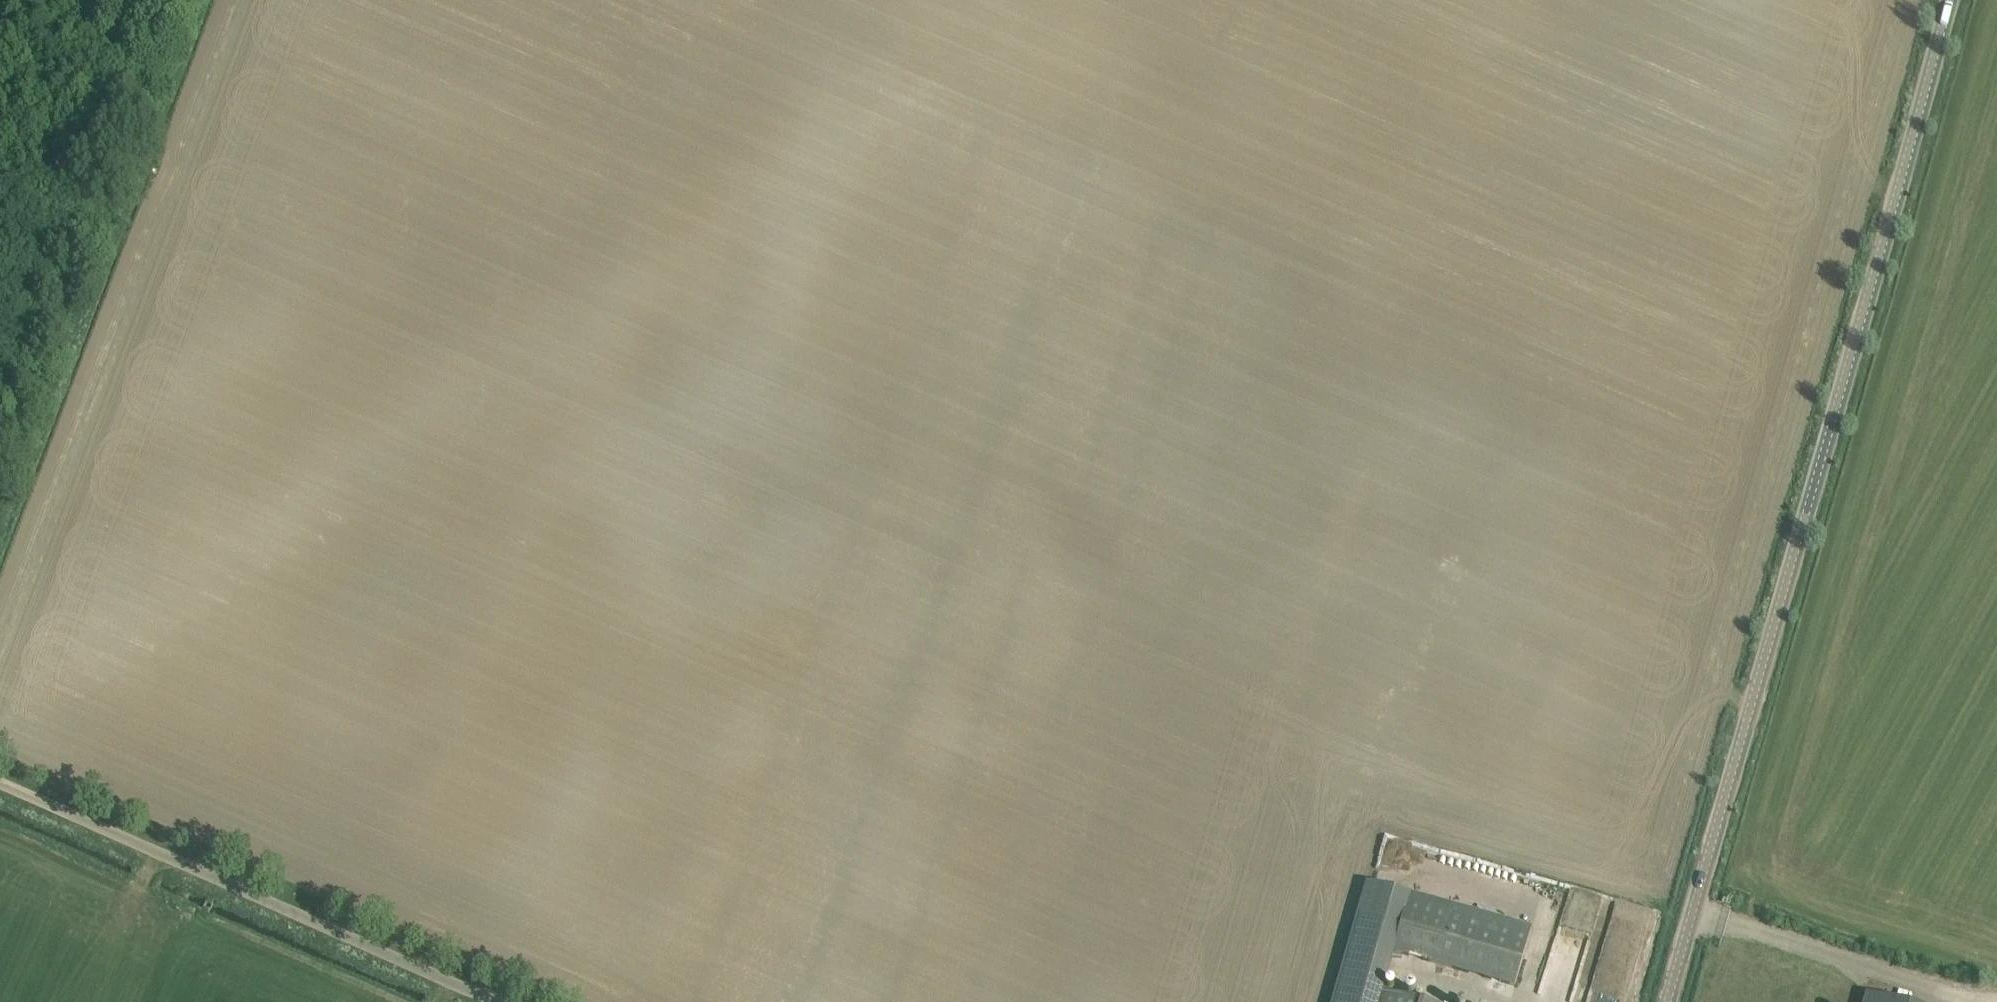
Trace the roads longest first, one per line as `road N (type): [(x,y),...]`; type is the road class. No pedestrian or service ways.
road 1 (tertiary): [(1666,1001),(1947,0)]
road 2 (unclassified): [(475,1001),(0,786)]

